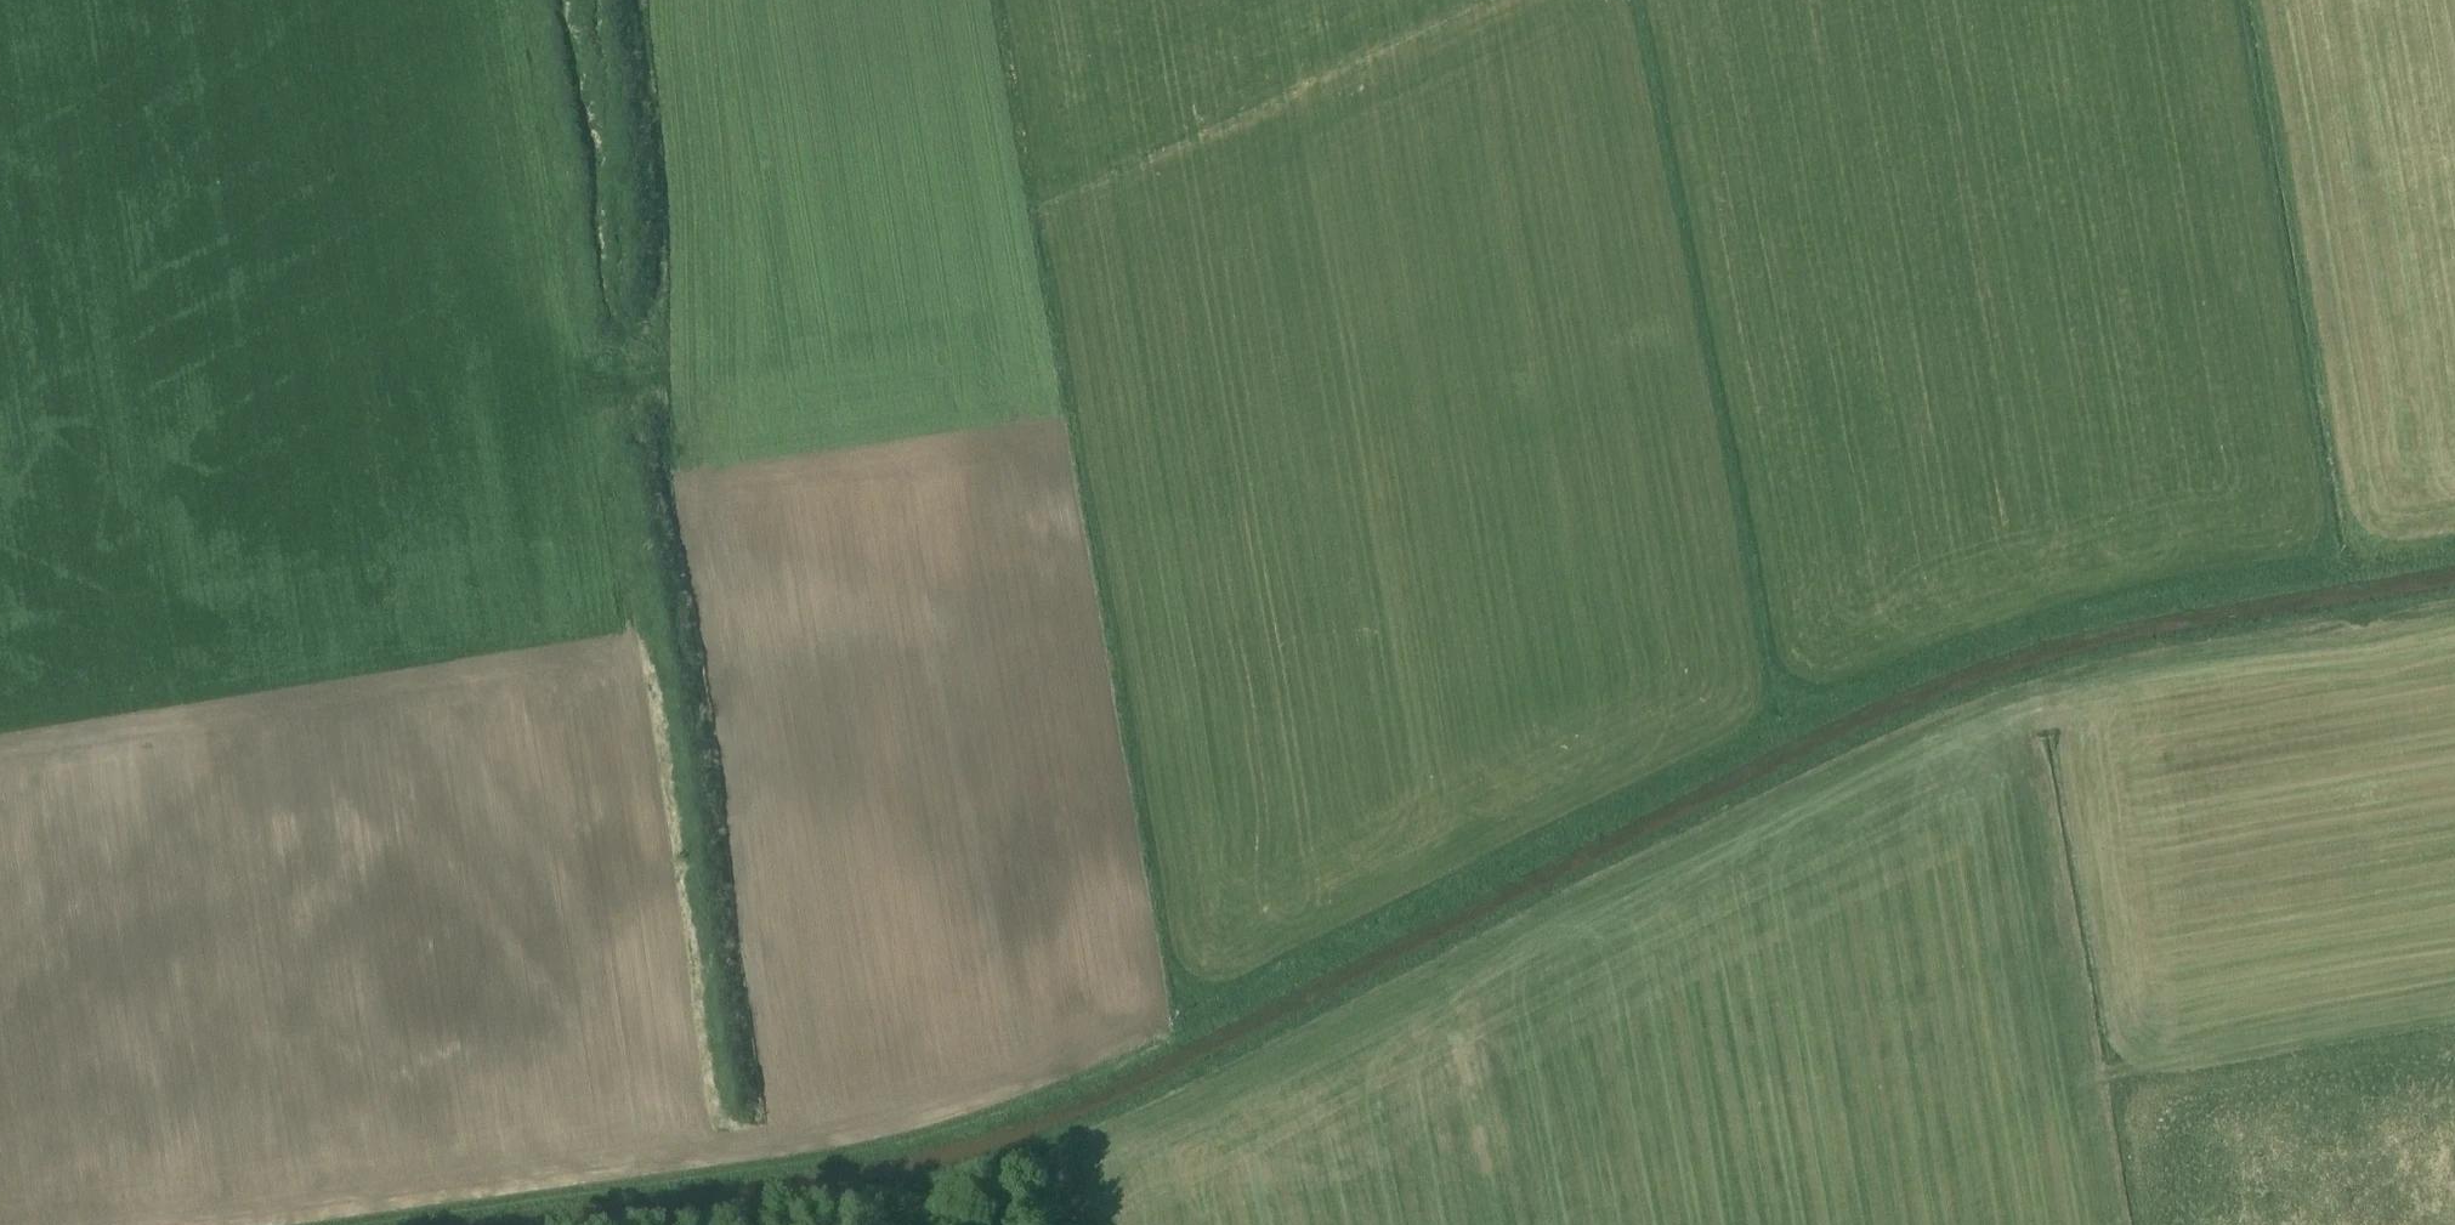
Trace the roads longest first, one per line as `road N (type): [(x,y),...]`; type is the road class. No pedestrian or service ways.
road 1 (track): [(225,1224),(892,1131),(1071,1077),(2004,629),(2454,548)]

